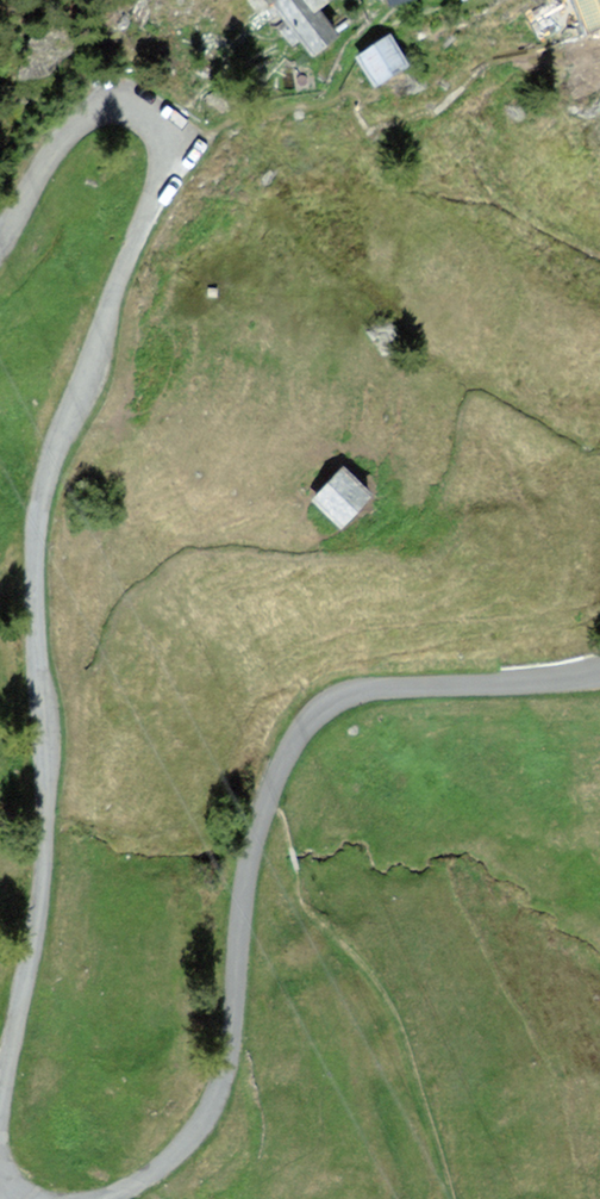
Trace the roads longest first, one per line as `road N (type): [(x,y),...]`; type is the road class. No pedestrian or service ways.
road 1 (unclassified): [(0,242),(55,150),(90,115),(122,108),(151,115),(164,148),(162,181),(48,471),(34,532),(42,880),(0,1112)]
road 2 (unclassified): [(106,1198),(189,1140),(224,1085),(248,867),(284,759),(321,716),(358,692),(599,673)]

